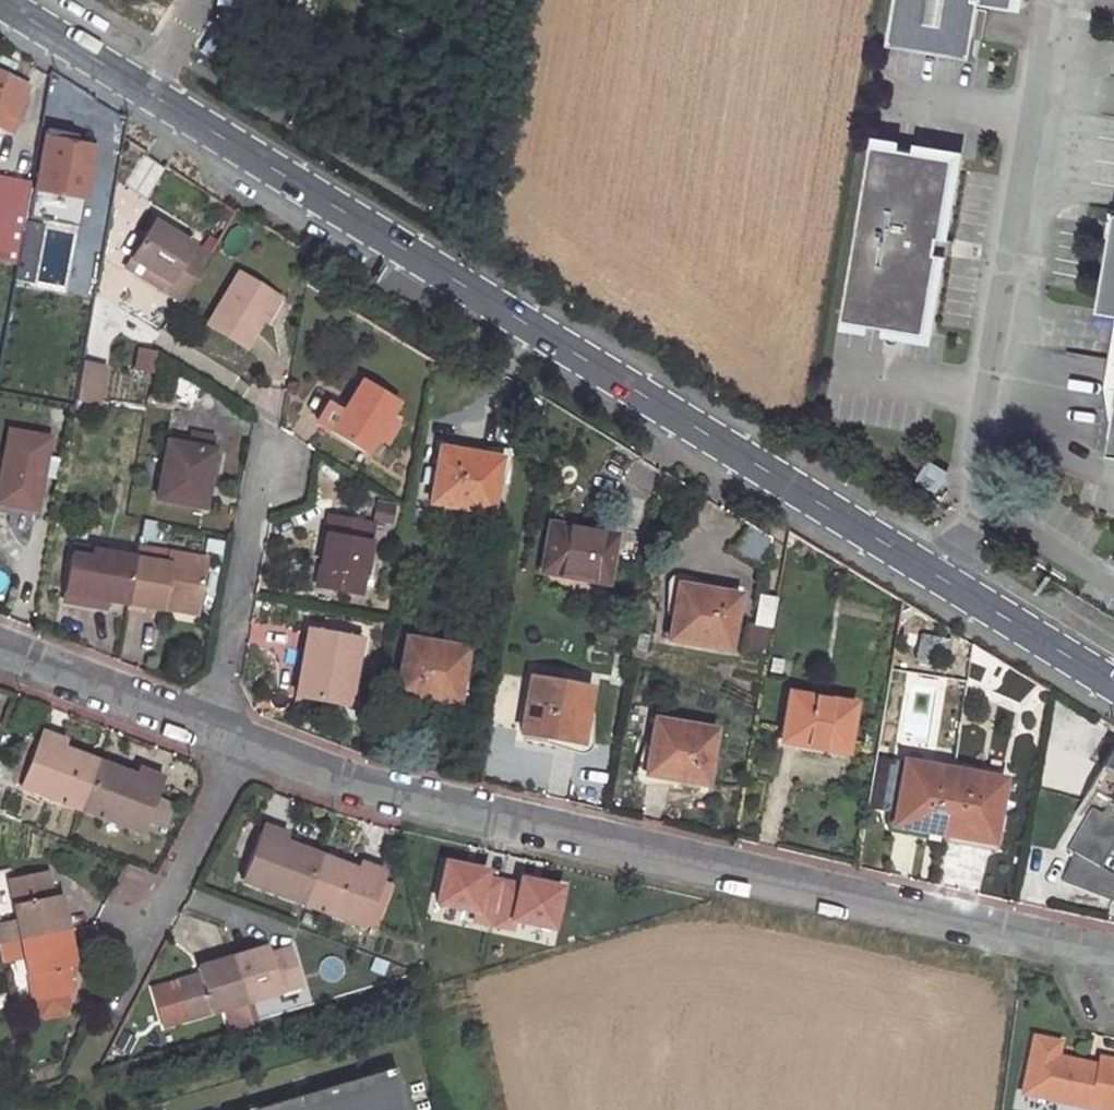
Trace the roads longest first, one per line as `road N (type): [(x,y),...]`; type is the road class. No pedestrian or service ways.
road 1 (primary): [(1113,685),(146,88)]
road 2 (residential): [(242,743),(415,801),(1113,946)]
road 3 (residential): [(209,731),(268,443)]
road 4 (residential): [(242,743),(118,997)]
road 5 (residential): [(0,652),(209,731)]
road 6 (primary): [(146,88),(0,0)]

